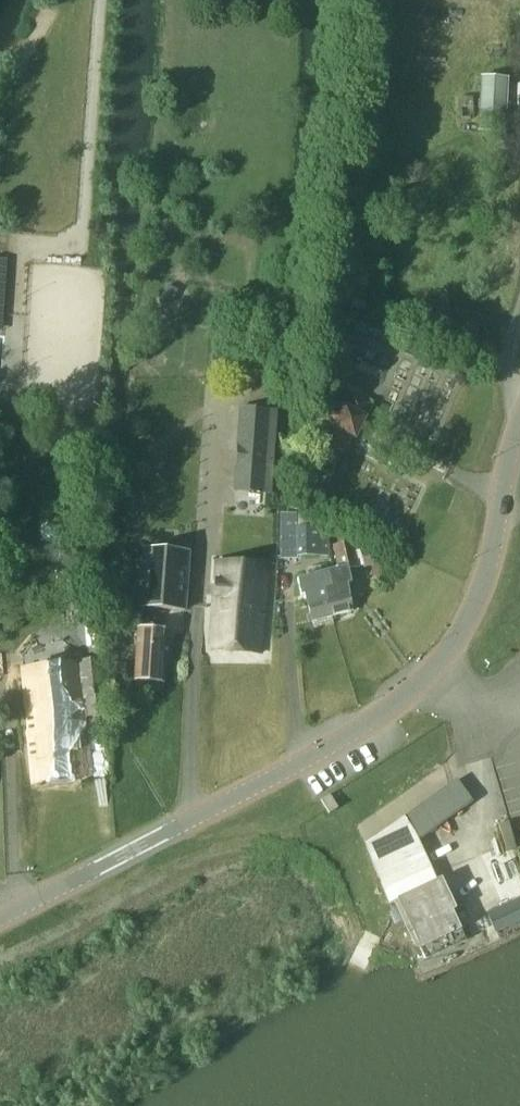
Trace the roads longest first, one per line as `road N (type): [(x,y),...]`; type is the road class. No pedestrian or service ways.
road 1 (tertiary): [(0,916),(316,754),(439,666),(479,589),(519,417)]

